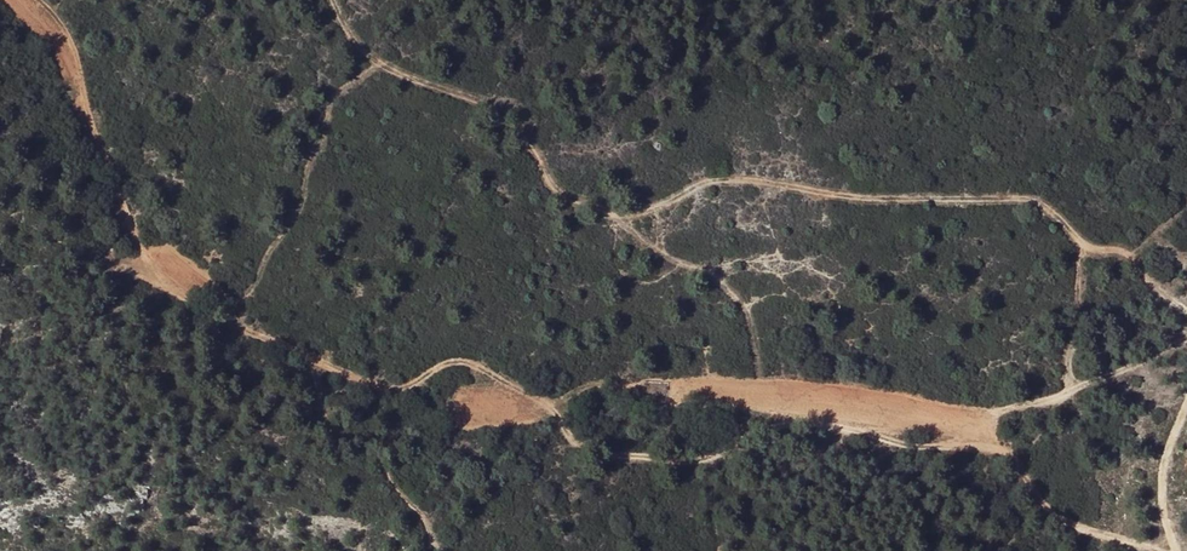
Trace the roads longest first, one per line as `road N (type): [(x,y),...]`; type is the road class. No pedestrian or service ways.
road 1 (track): [(1014,454),(801,426),(758,429),(690,461),(589,451),(548,401),(505,376),(462,361),(392,389),(233,333),(184,291),(141,268),(67,25),(42,0)]
road 2 (track): [(1089,253),(1071,226),(1037,203),(828,197),(727,180),(621,215),(559,195),(524,141),(476,106),(365,56),(332,0)]
road 3 (track): [(1155,550),(1039,507),(1014,454),(994,437),(990,420),(1002,410),(1067,395)]
road 4 (track): [(313,362),(338,413),(376,450),(445,550)]
road 5 (track): [(1186,311),(1132,256),(1115,249),(1084,255),(1075,265),(1077,294)]
road 6 (track): [(1178,550),(1166,512),(1169,461),(1186,411)]
road 7 (track): [(1067,395),(1186,342)]

